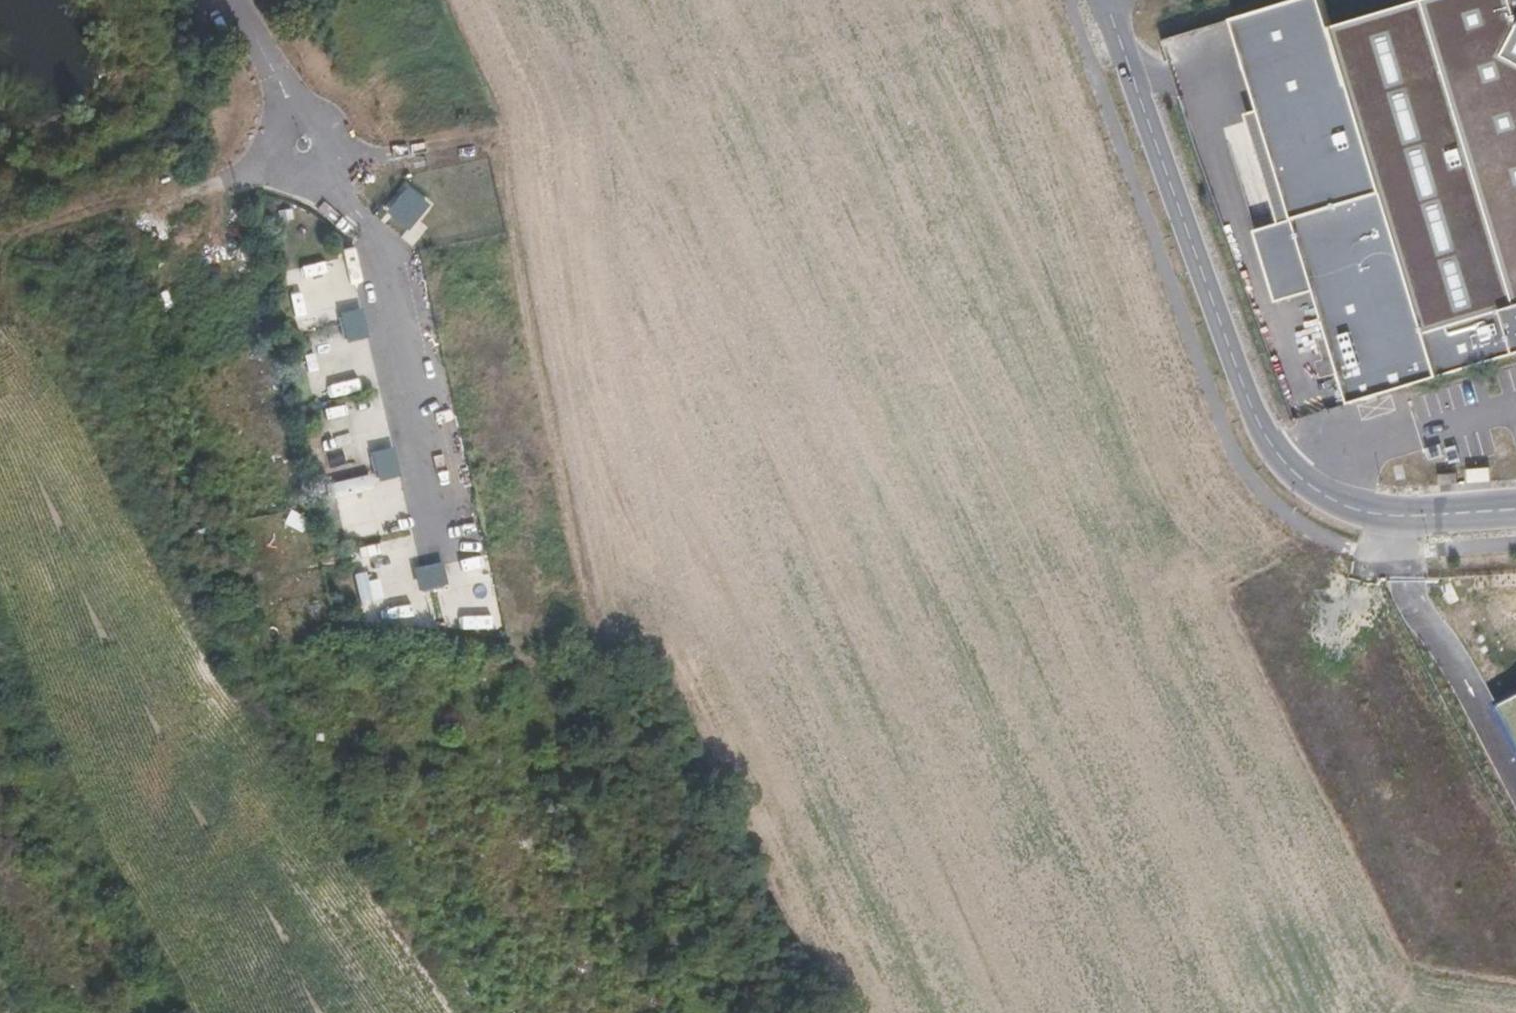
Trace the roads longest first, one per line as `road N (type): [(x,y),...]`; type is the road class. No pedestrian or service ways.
road 1 (tertiary): [(1102,0),(1280,465),(1326,497),(1381,516),(1515,510)]
road 2 (track): [(0,232),(197,196),(275,149)]
road 3 (track): [(136,1012),(0,775)]
road 4 (residential): [(290,119),(275,149),(282,163),(310,171),(328,159),(329,137),(323,124),(304,117)]
road 5 (residential): [(235,0),(290,119)]

